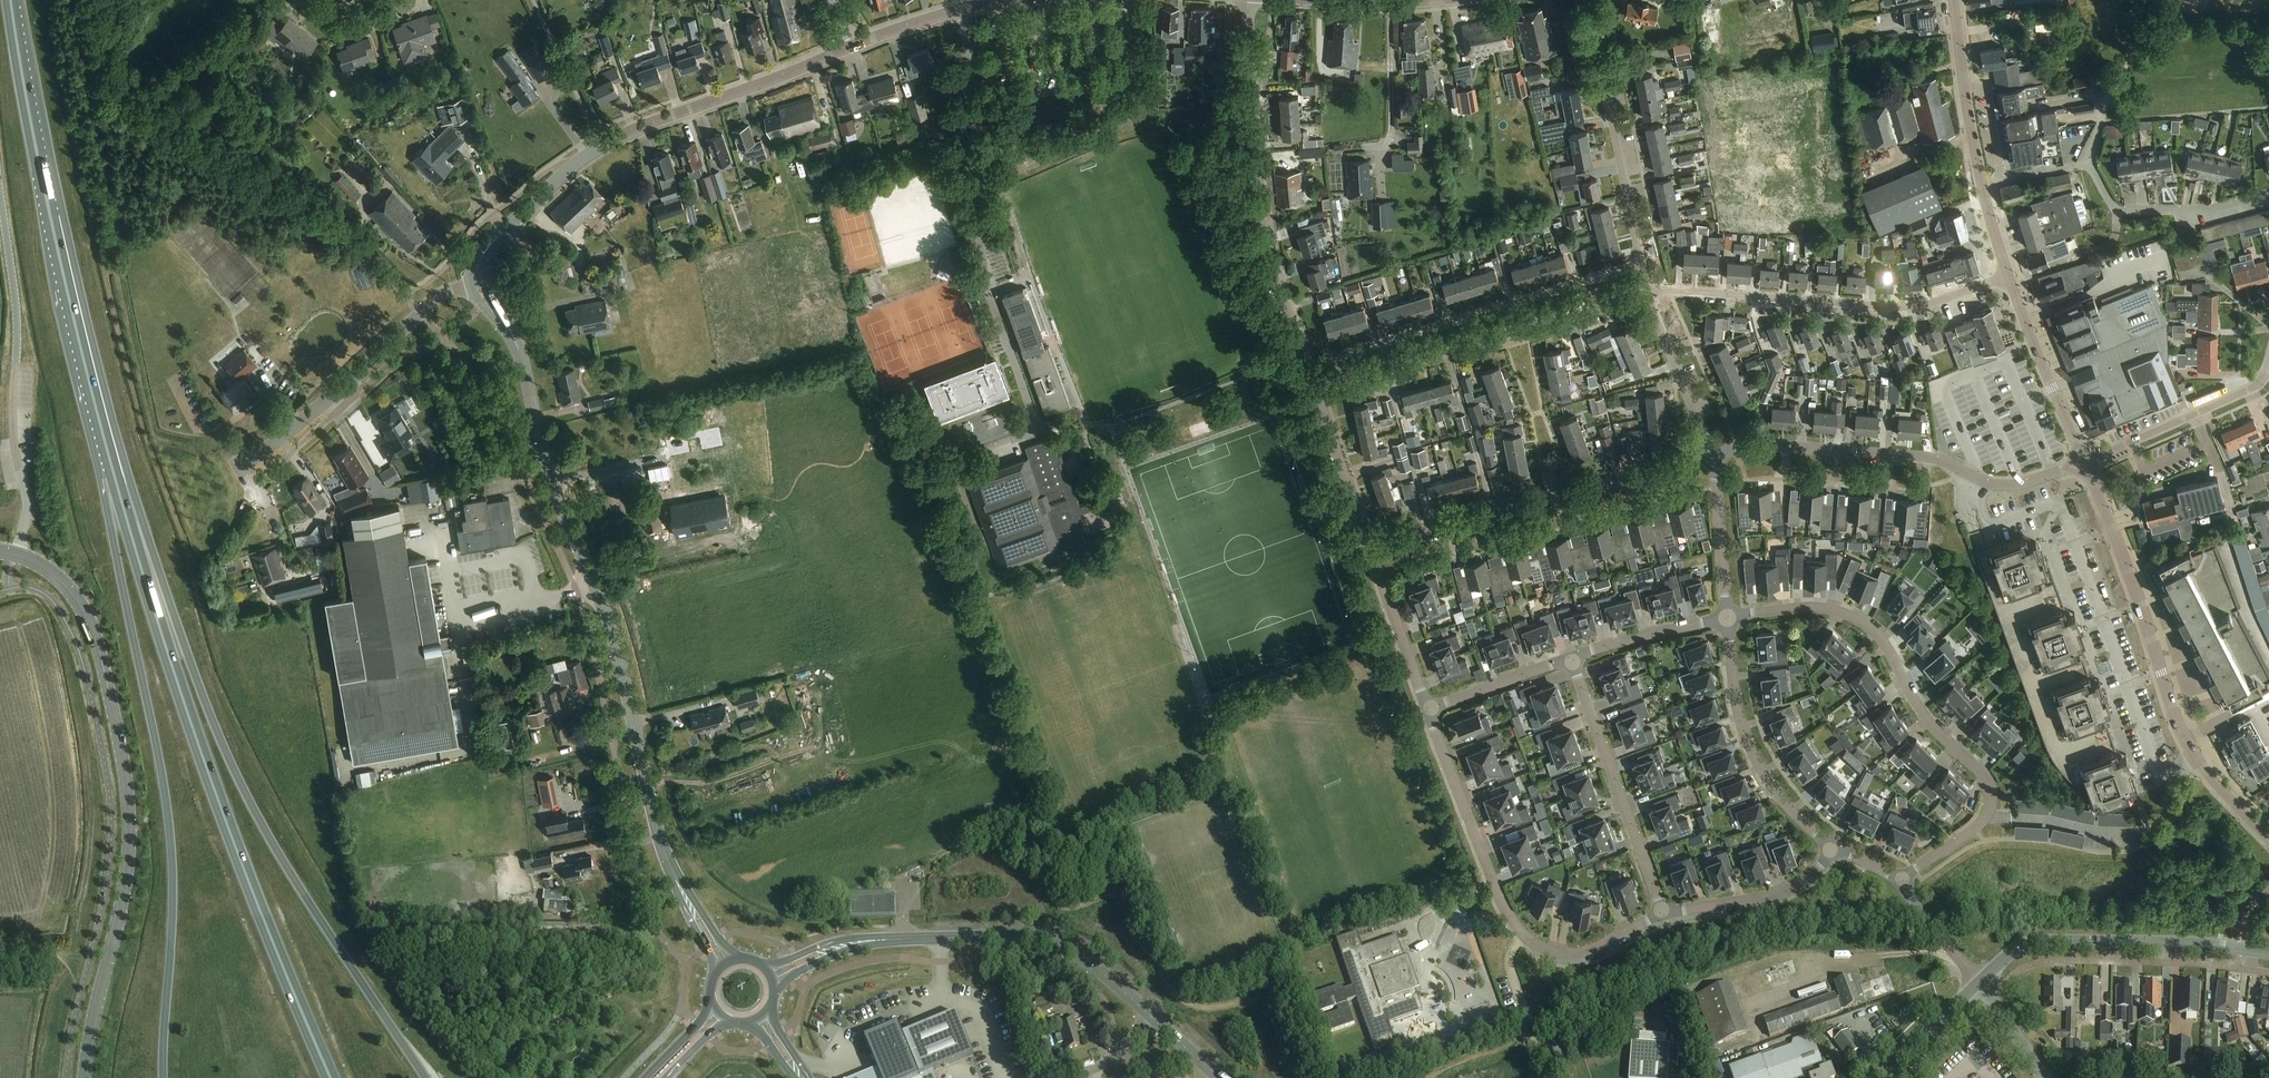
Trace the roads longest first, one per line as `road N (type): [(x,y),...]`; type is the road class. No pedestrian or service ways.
road 1 (trunk): [(426,1077),(282,859),(225,746),(130,483),(50,215)]
road 2 (tertiary): [(679,884),(608,621),(545,464),(523,368),(479,284)]
road 3 (trunk): [(114,476),(121,575),(162,765),(173,863),(163,1077)]
road 4 (tertiary): [(84,1077),(127,879),(127,792),(89,620),(64,585),(15,555)]
road 5 (tertiary): [(479,284),(484,253),(600,146),(853,45)]
road 6 (trunk): [(331,1077),(252,892),(167,652)]
road 7 (tertiary): [(2268,838),(2186,741),(2084,463)]
road 8 (residential): [(1713,457),(1774,447),(1924,458),(2007,486),(2084,463)]
road 9 (unclassified): [(0,182),(16,312),(14,443),(27,503),(15,555)]
road 10 (residential): [(1727,619),(1817,608),(1871,631),(1921,714),(1987,782),(1986,817)]
road 11 (residential): [(1305,364),(1265,247),(1248,0)]
road 12 (residential): [(1649,296),(1669,291),(1919,307),(2008,278)]
road 13 (residential): [(1371,548),(1713,457)]
road 14 (residential): [(1305,364),(1640,263)]
road 15 (residential): [(1314,391),(1649,296)]
road 16 (tertiary): [(1149,1016),(1093,968),(1034,939),(856,943)]
road 17 (residential): [(241,469),(442,295),(479,284)]
road 18 (tertiary): [(1978,981),(2041,942),(2268,953)]
road 19 (residential): [(1571,659),(1663,913)]
road 20 (trunk): [(50,215),(114,476)]
road 21 (residential): [(1640,263),(1587,0)]
road 22 (residential): [(1727,619),(1753,756),(1781,800),(1833,847)]
road 23 (residential): [(1427,709),(1506,910),(1524,936)]
road 24 (trunk): [(10,0),(50,215)]
road 25 (residential): [(2084,463),(2257,384),(2268,363)]
road 26 (residential): [(2268,195),(2210,210),(2126,211),(2086,167)]
road 27 (tertiary): [(2084,463),(2008,278)]
road 28 (residential): [(1663,913),(1795,888),(1833,847)]
road 29 (tertiary): [(1983,187),(1954,0)]
road 30 (trunk): [(114,476),(167,652)]
road 31 (residential): [(1713,457),(1649,296)]
road 32 (residential): [(1371,548),(1427,709)]
road 33 (residential): [(1371,548),(1314,391)]
road 34 (residential): [(1713,457),(1727,619)]
road 35 (residential): [(1571,659),(1727,619)]
road 36 (residential): [(1427,709),(1571,659)]
road 37 (residential): [(1524,936),(1553,952),(1580,953),(1663,913)]
road 38 (tertiary): [(853,45),(998,0)]
road 39 (residential): [(1986,817),(2125,833)]
road 40 (tertiary): [(1978,981),(1877,1077)]
road 41 (tertiary): [(1311,0),(1447,0)]
road 42 (residential): [(1902,881),(1978,981)]

